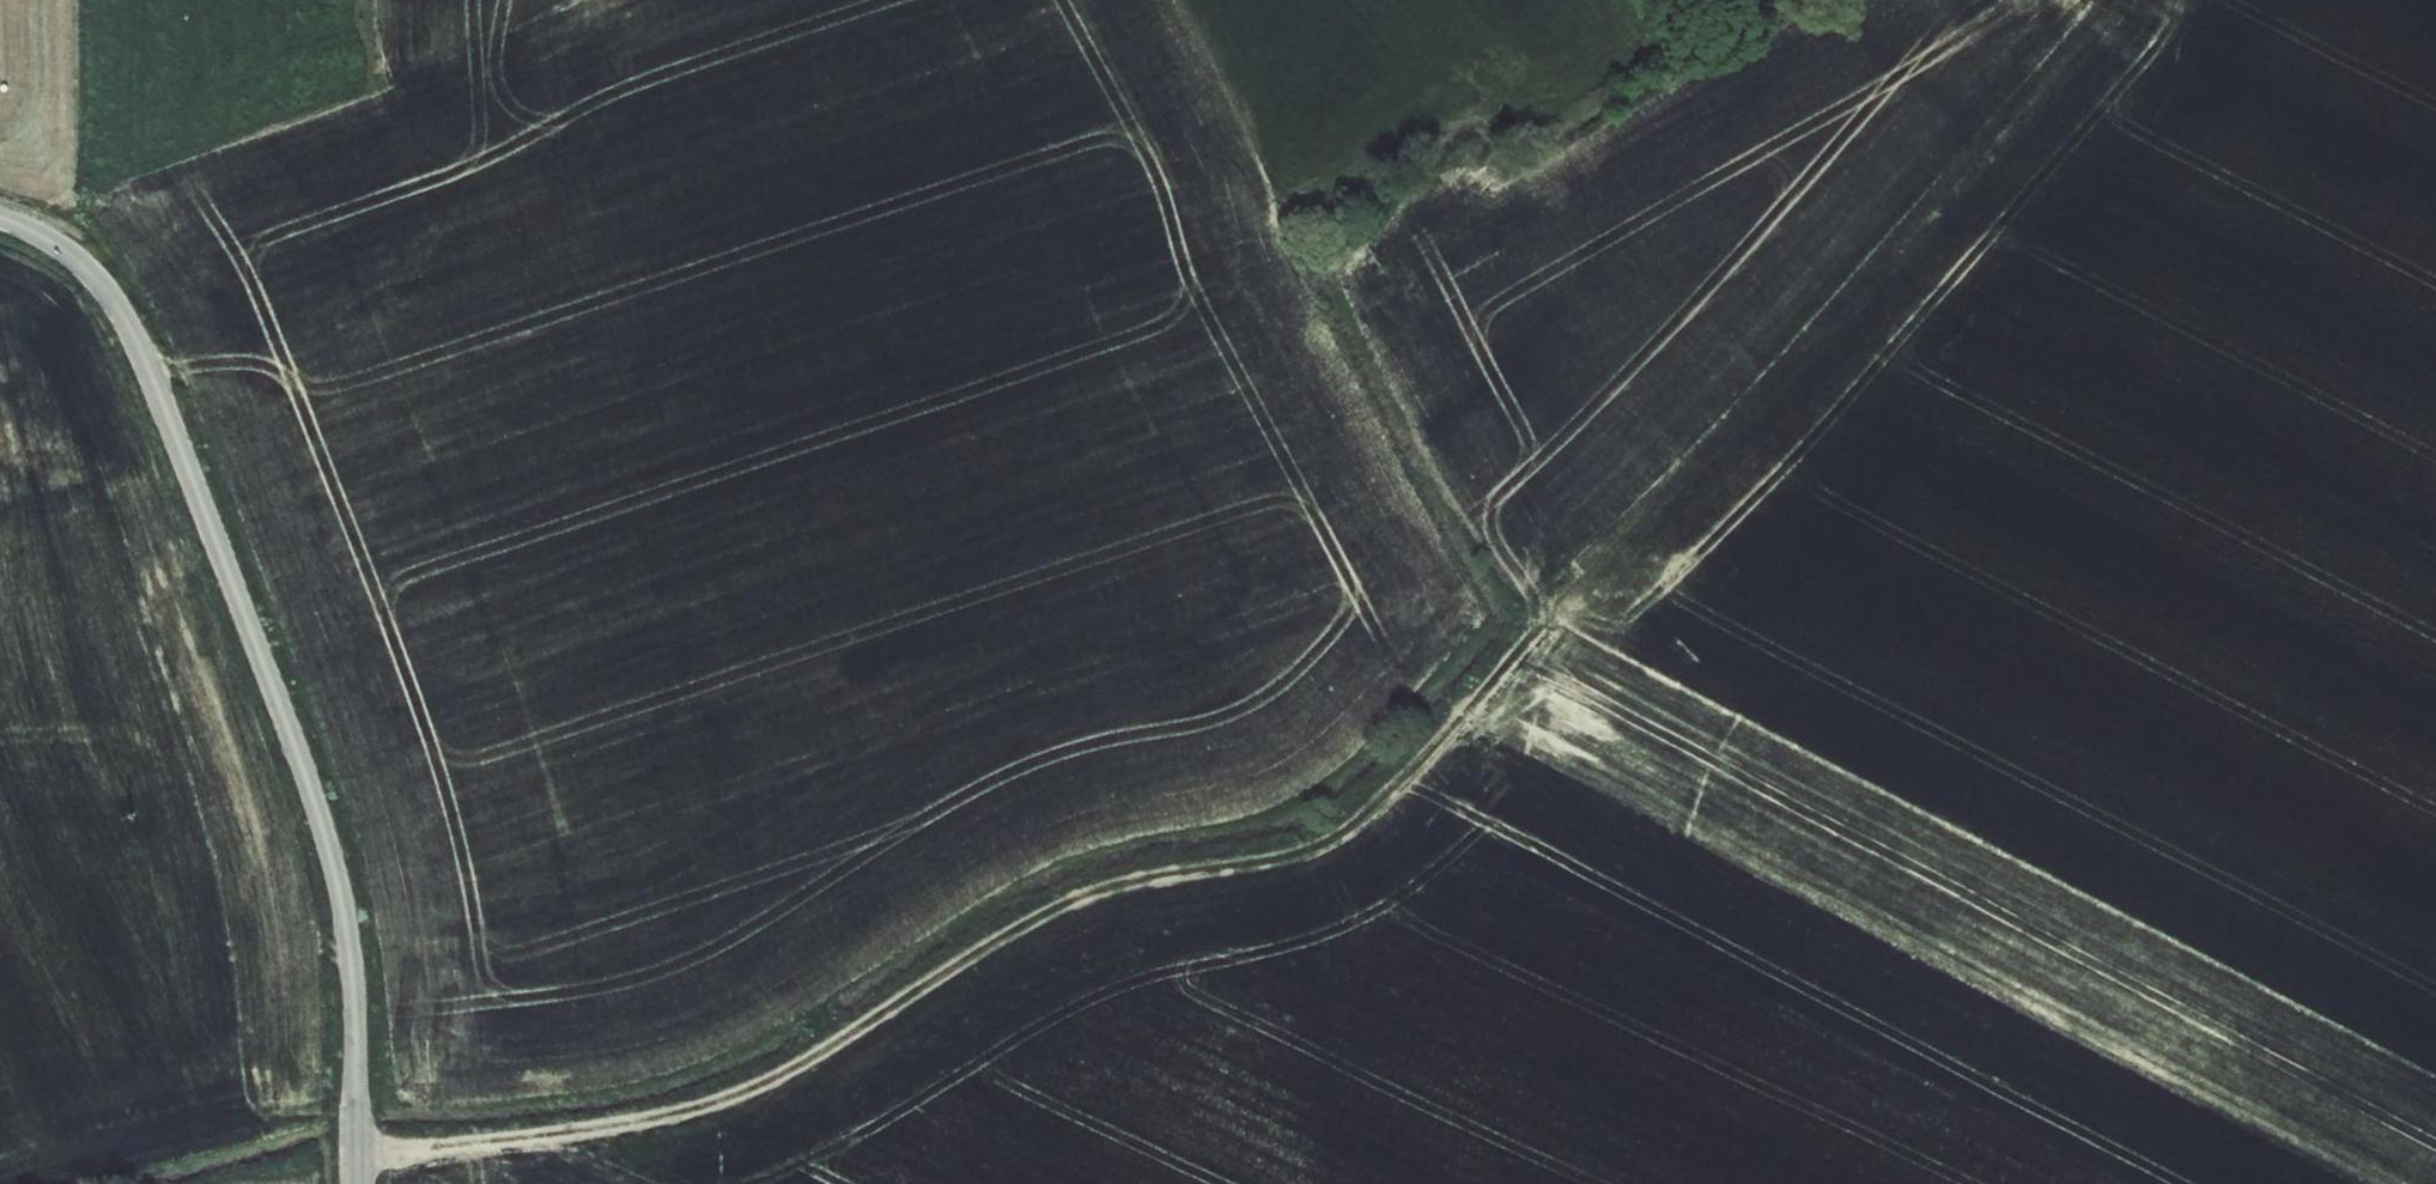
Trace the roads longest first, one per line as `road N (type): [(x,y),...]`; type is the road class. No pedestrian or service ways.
road 1 (track): [(357,1153),(632,1122),(714,1103),(778,1077),(1037,911),(1131,880),(1348,832),(1496,663)]
road 2 (unclassified): [(356,1117),(353,967),(331,857),(157,392),(99,278),(45,235),(0,216)]

